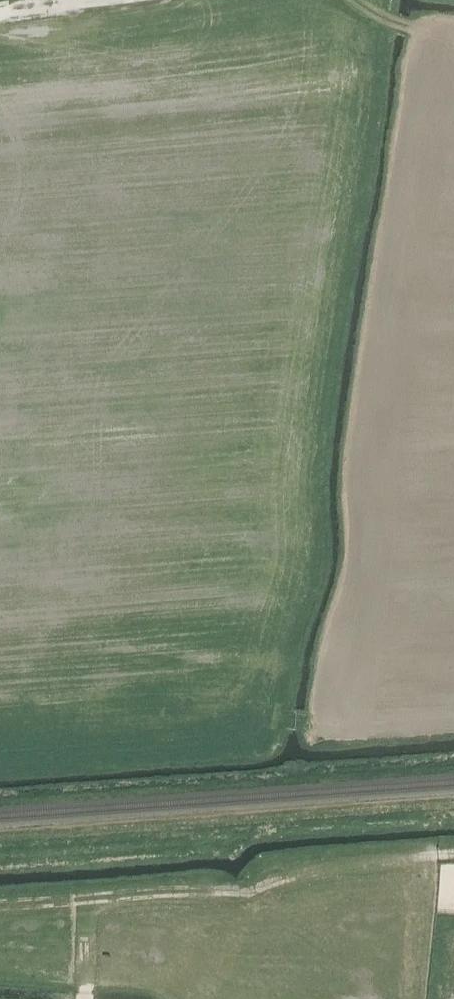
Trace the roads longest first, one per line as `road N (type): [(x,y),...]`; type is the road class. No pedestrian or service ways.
road 1 (track): [(453,853),(291,877),(245,893),(0,906)]

